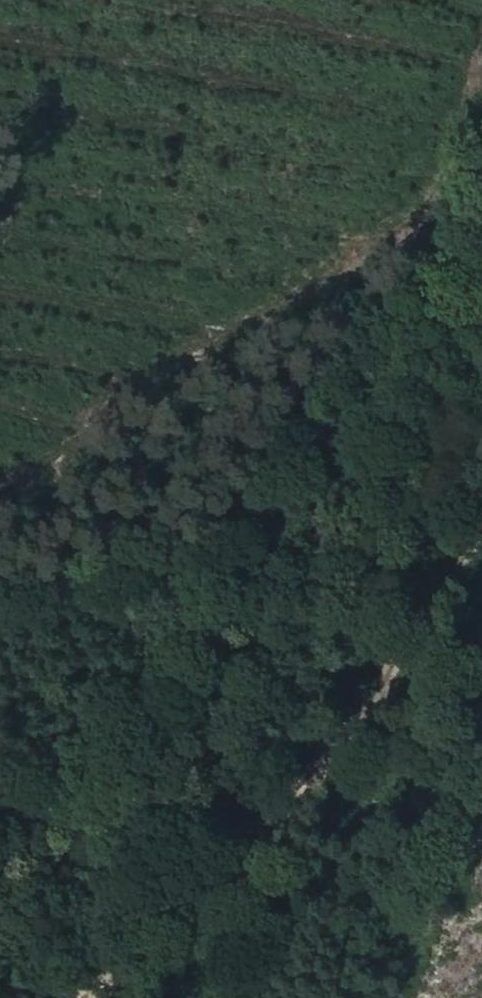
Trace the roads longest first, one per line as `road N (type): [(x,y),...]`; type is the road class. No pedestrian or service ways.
road 1 (unclassified): [(481,365),(255,684),(178,761),(0,885)]

